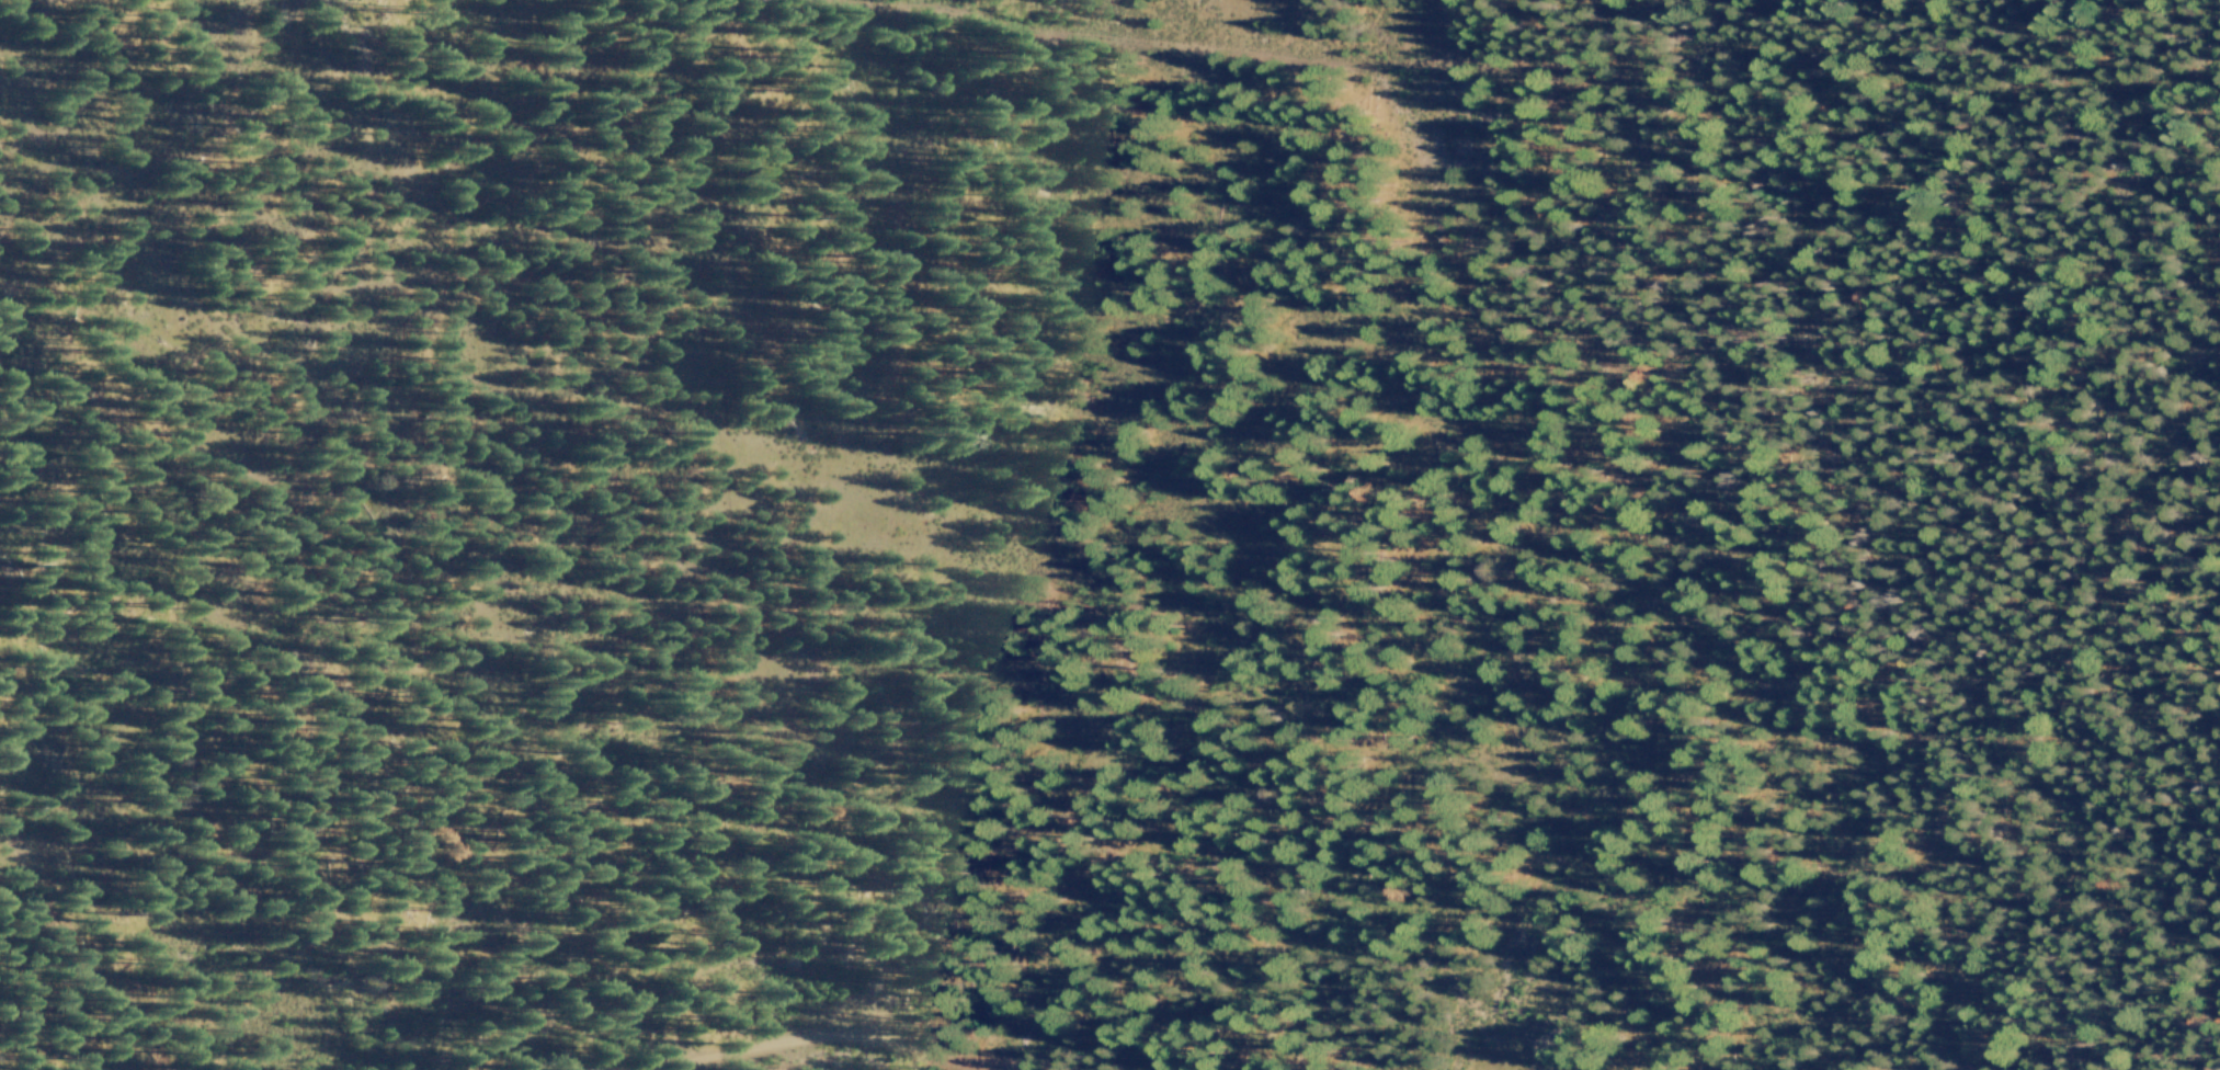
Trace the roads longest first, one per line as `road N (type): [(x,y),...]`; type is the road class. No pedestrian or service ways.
road 1 (track): [(679,1069),(827,1034),(952,1039),(1072,1069)]

